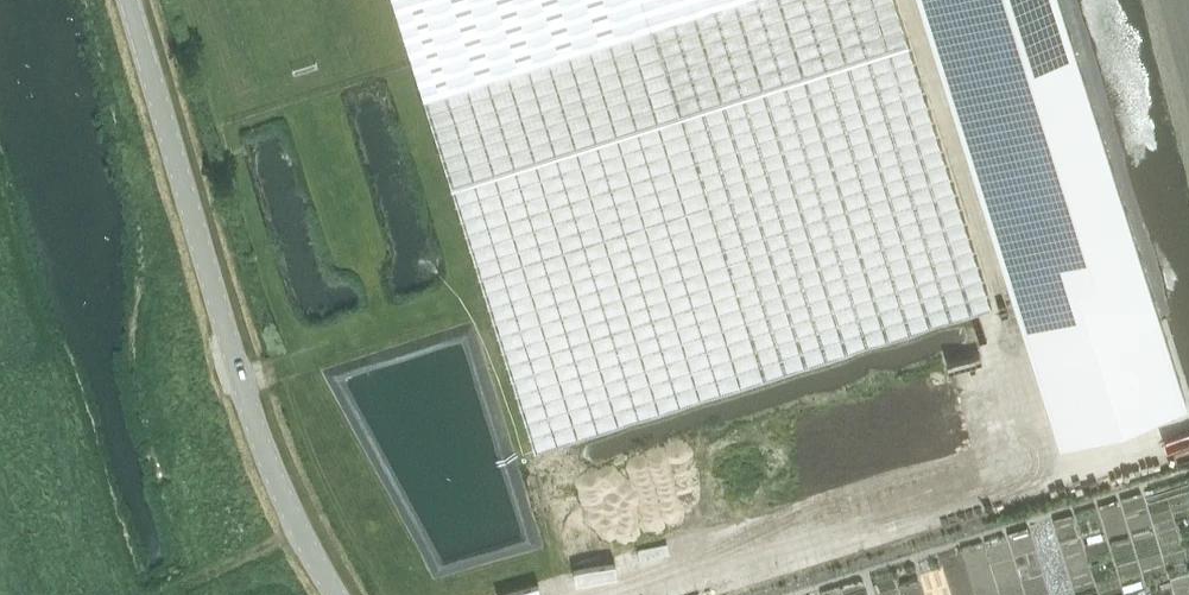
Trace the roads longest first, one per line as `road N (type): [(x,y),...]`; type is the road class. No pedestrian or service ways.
road 1 (unclassified): [(336,594),(295,524),(256,416),(129,0)]

